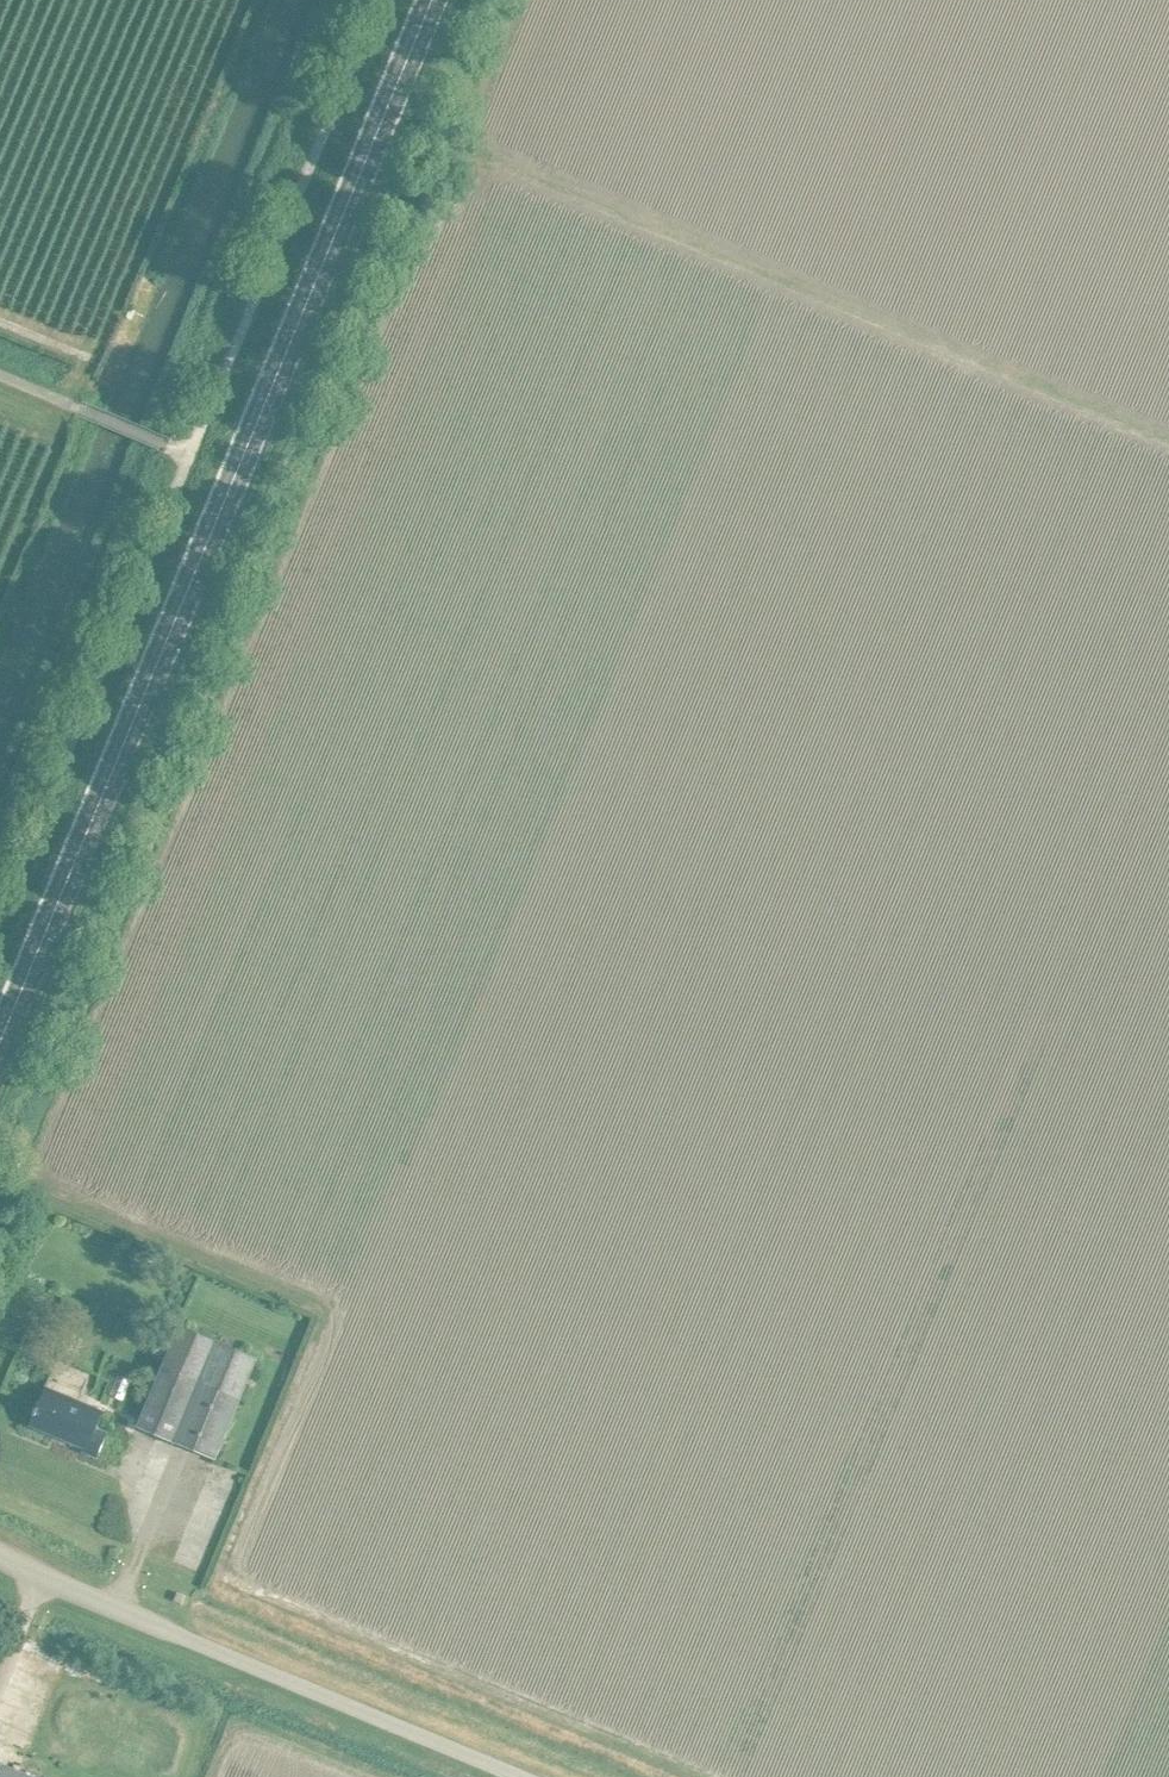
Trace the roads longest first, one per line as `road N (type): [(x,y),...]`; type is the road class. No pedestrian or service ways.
road 1 (tertiary): [(0,1053),(435,0)]
road 2 (unclassified): [(0,1557),(542,1776)]

